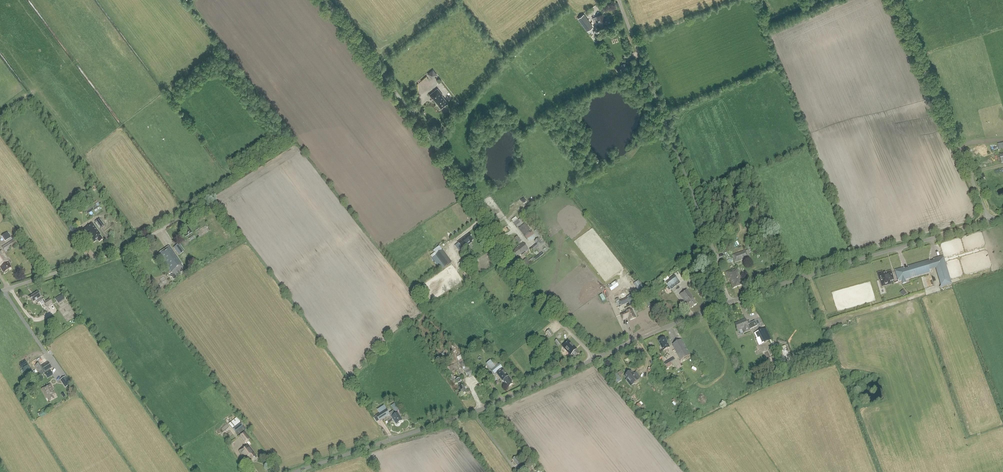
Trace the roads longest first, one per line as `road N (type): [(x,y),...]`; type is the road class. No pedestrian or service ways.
road 1 (unclassified): [(595,359),(517,274),(448,158),(326,0)]
road 2 (unclassified): [(729,301),(618,0)]
road 3 (unclassified): [(298,471),(473,412),(595,359)]
road 4 (unclassified): [(729,301),(989,220)]
road 5 (unclassified): [(989,220),(894,0)]
road 6 (unclassified): [(0,291),(114,252),(174,221)]
road 7 (unclassified): [(595,359),(729,301)]

